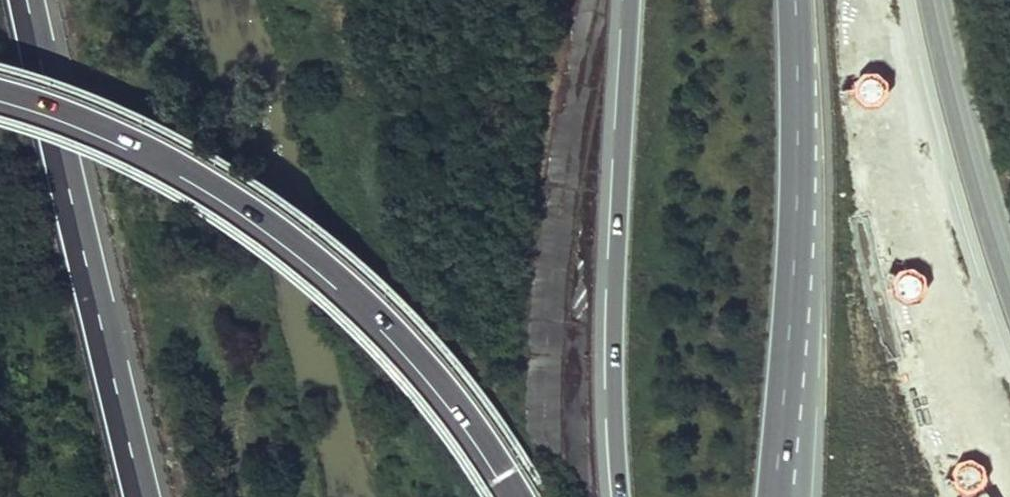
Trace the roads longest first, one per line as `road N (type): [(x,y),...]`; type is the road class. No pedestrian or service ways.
road 1 (motorway): [(0,88),(175,158),(331,263),(435,369),(528,496)]
road 2 (motorway): [(140,496),(25,0)]
road 3 (trunk): [(632,0),(613,386),(627,496)]
road 4 (trunk): [(773,486),(793,279),(793,0)]
road 5 (secondary): [(1009,314),(924,0)]

